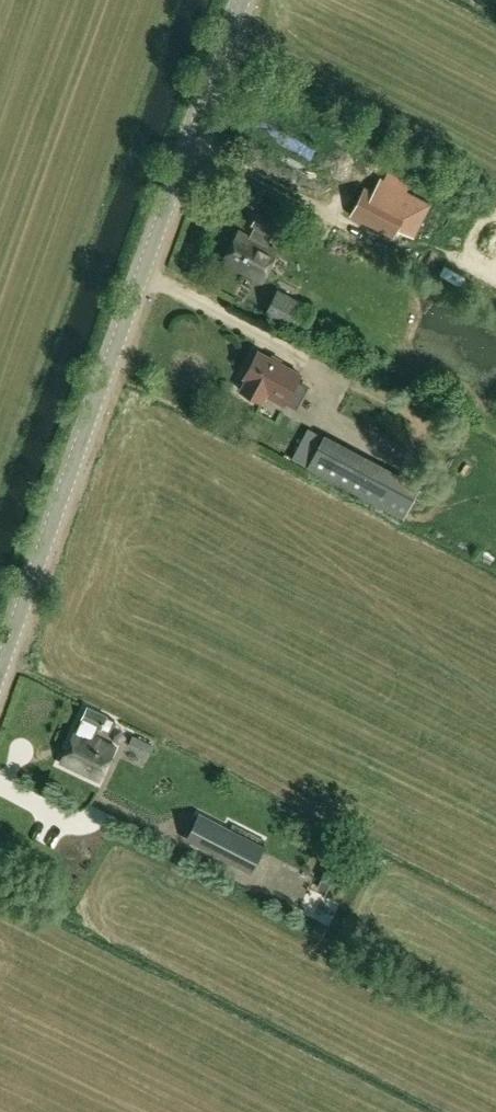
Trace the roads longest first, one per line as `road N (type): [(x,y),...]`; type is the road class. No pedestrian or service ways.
road 1 (tertiary): [(0,683),(244,0)]

